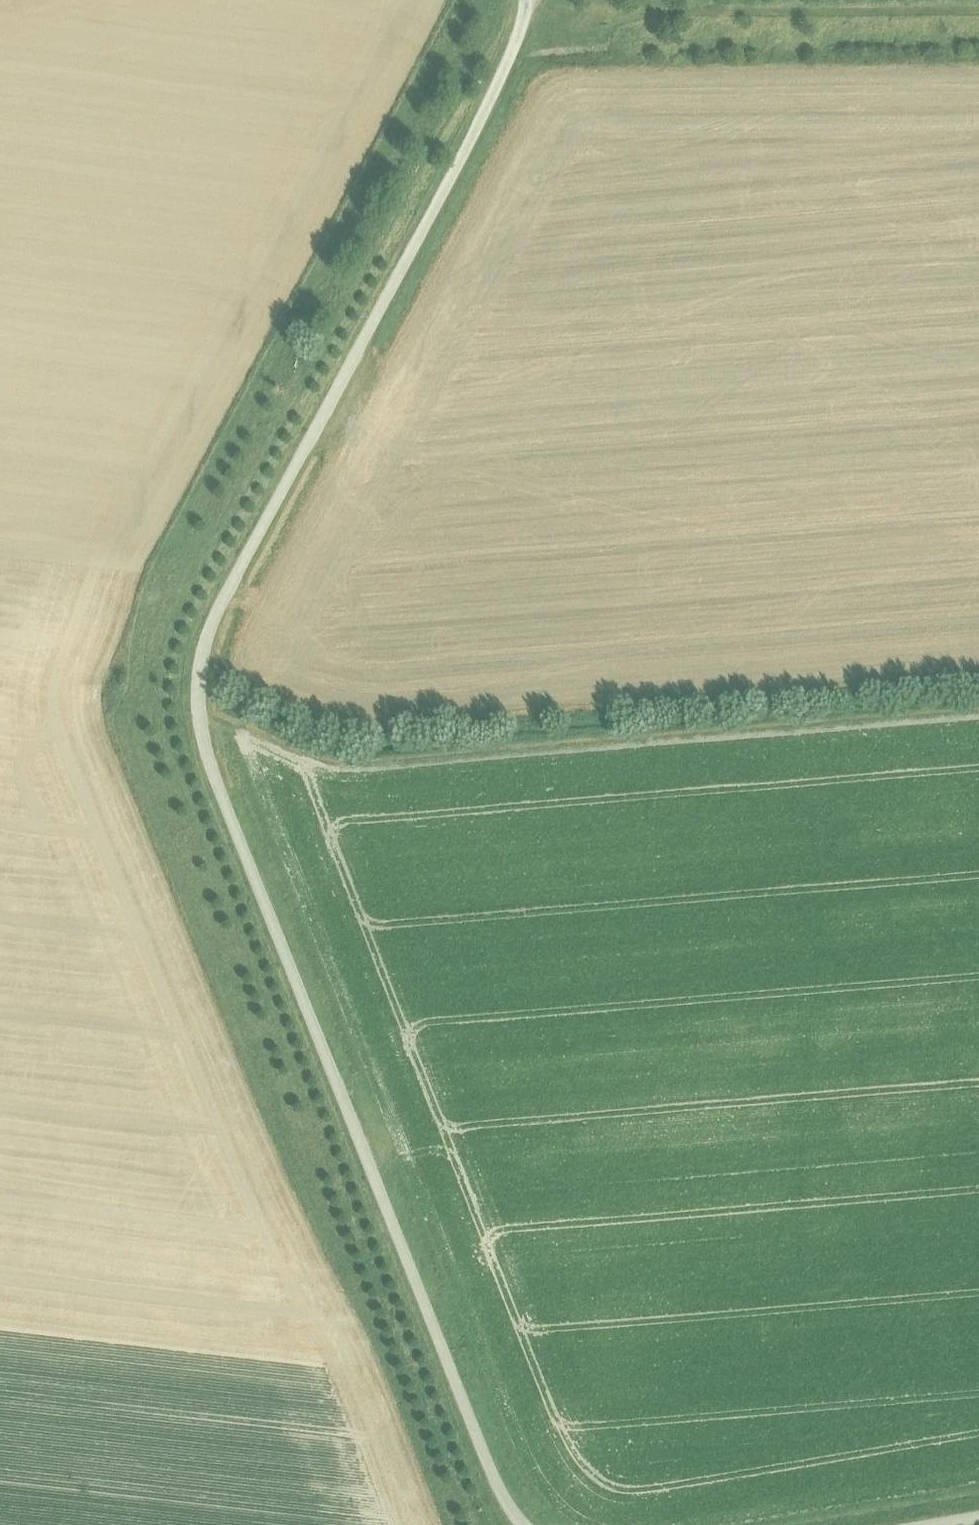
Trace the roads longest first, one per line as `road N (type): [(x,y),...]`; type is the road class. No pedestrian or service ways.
road 1 (unclassified): [(524,1524),(491,1472),(212,772),(199,698),(216,612),(469,142),(527,0)]

